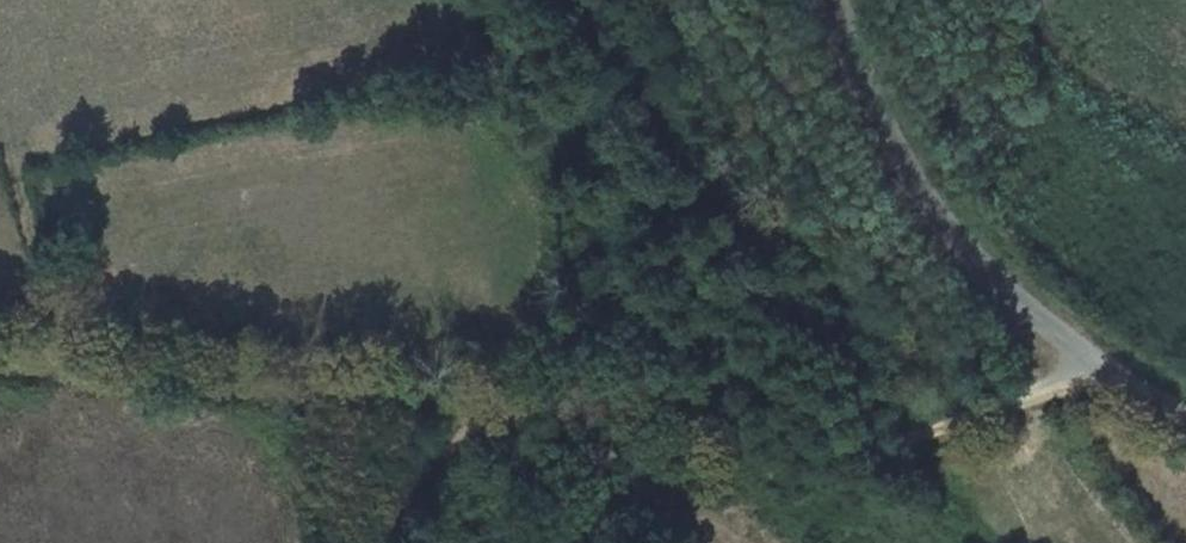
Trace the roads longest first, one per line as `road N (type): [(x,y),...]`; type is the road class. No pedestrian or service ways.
road 1 (track): [(0,349),(148,351),(338,380),(788,480),(911,449),(1081,379),(1098,362)]
road 2 (unclassified): [(1185,414),(1098,362),(977,257),(885,125),(839,0)]
road 3 (track): [(484,413),(423,487),(404,542)]

